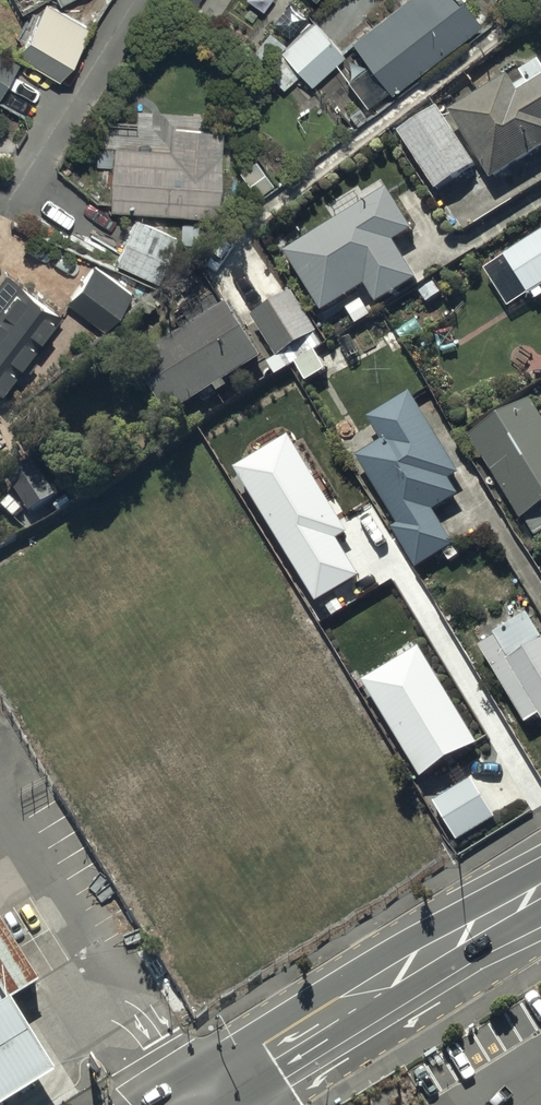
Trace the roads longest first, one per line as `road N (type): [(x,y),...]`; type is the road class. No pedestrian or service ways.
road 1 (secondary): [(540,898),(206,1104)]

